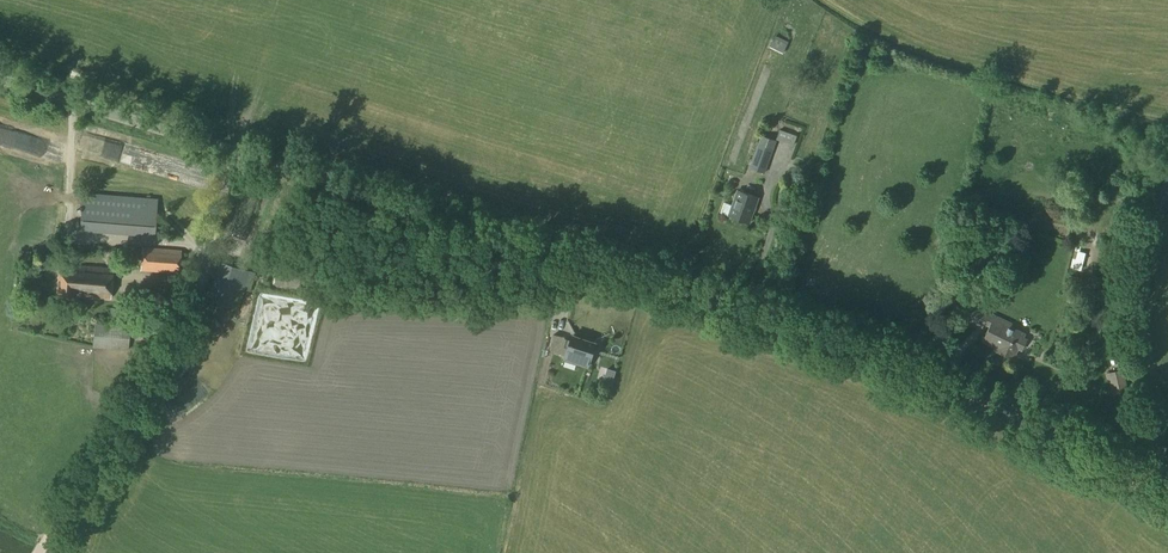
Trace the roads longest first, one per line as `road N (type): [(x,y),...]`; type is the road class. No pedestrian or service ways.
road 1 (unclassified): [(1167,485),(876,350),(236,151)]
road 2 (track): [(40,552),(196,298),(211,256)]
road 3 (unclassified): [(236,151),(0,78)]

